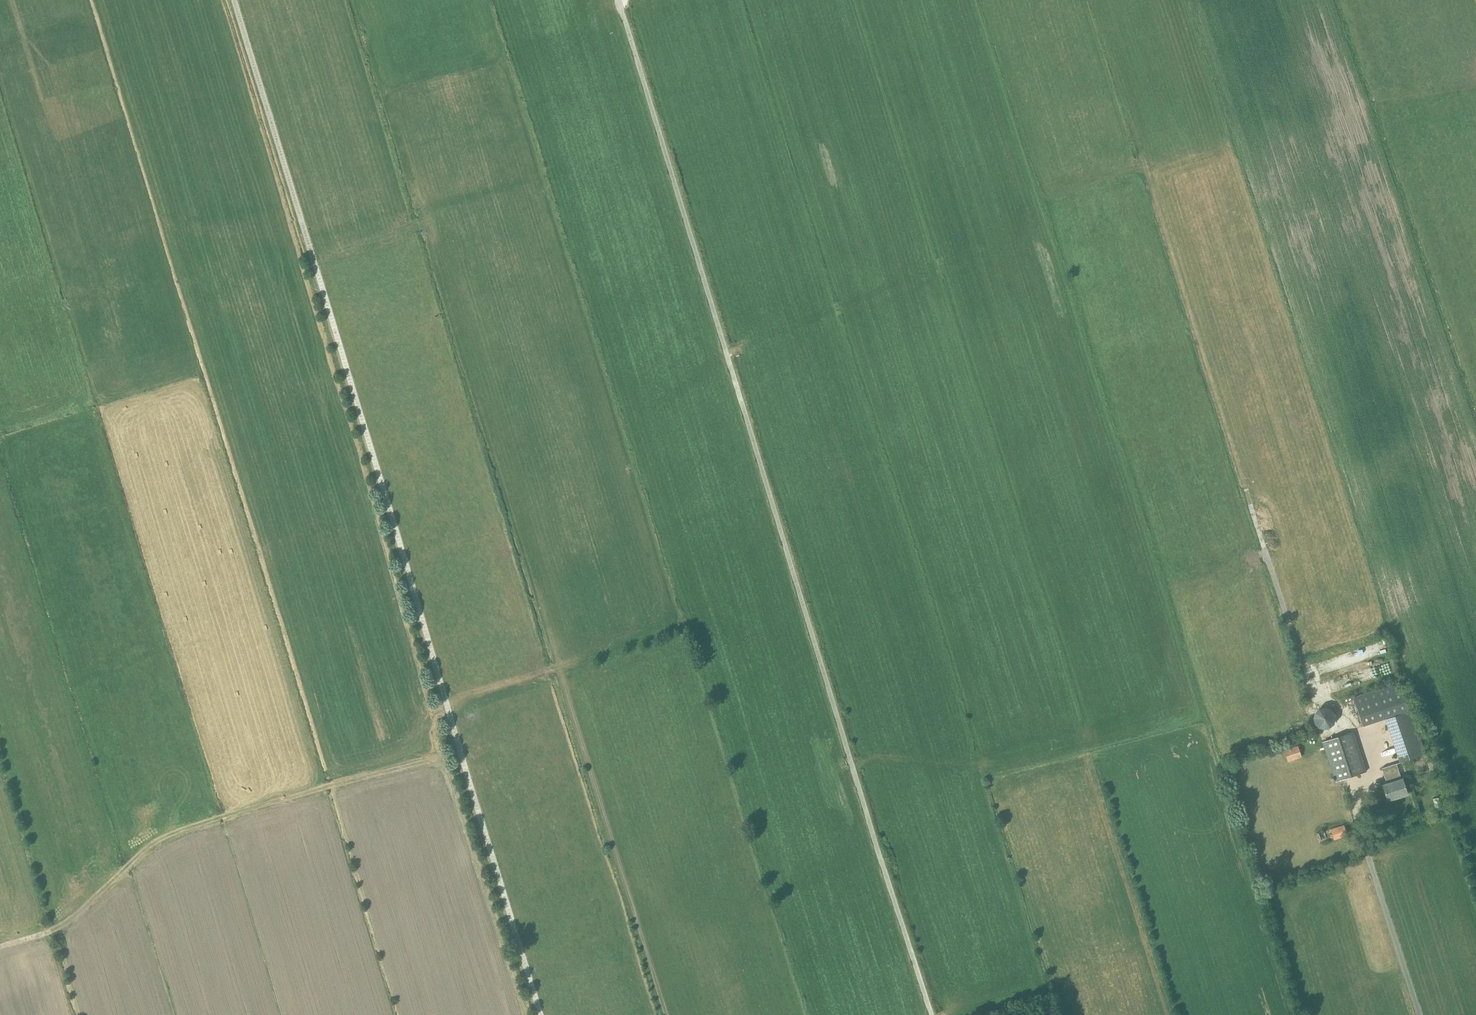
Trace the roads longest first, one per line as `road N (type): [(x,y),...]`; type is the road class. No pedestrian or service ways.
road 1 (track): [(619,0),(931,1014)]
road 2 (track): [(539,1014),(234,0)]

